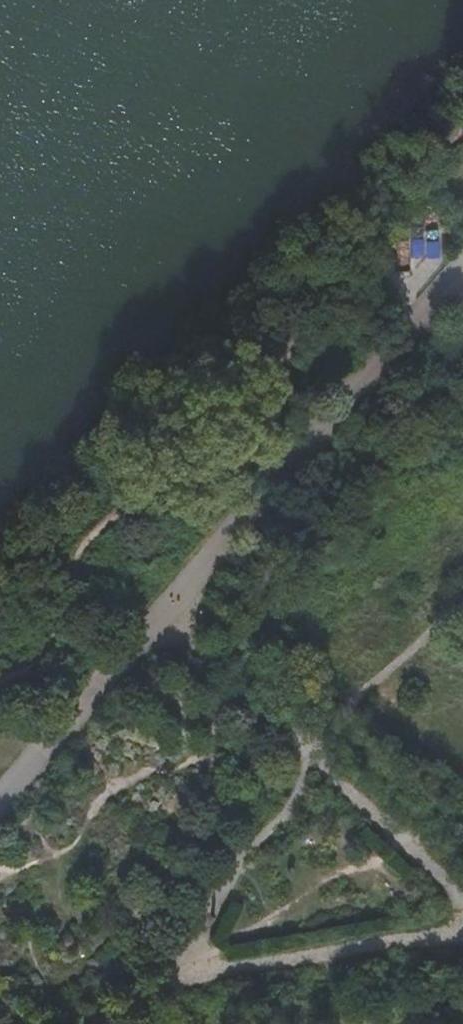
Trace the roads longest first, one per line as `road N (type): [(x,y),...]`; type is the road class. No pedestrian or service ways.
road 1 (track): [(462,268),(166,618)]
road 2 (track): [(183,976),(462,934)]
road 3 (track): [(183,976),(205,911),(256,840),(294,805),(316,751)]
road 4 (track): [(166,618),(0,803)]
road 5 (track): [(316,751),(462,596)]
road 6 (track): [(462,892),(316,751)]
road 7 (track): [(316,751),(166,618)]

